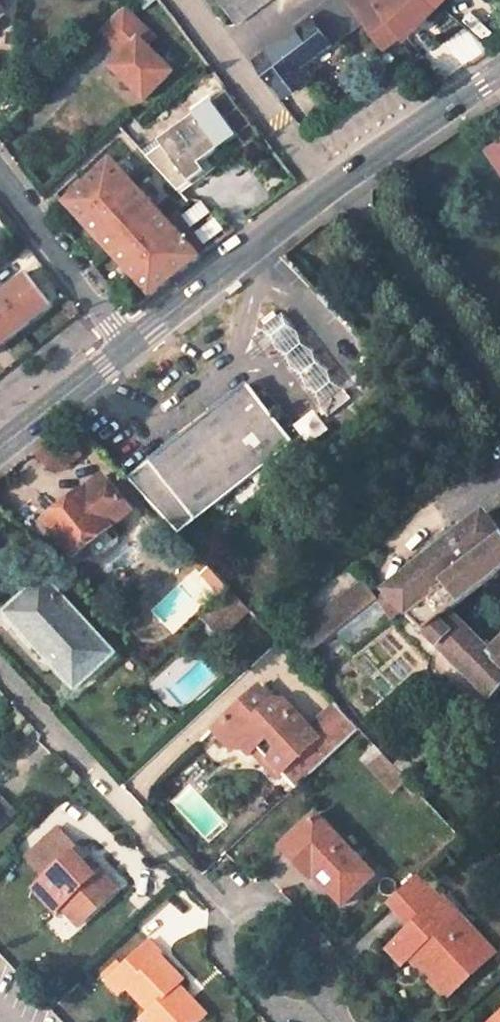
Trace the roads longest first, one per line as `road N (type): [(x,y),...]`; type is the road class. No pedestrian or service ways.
road 1 (primary): [(499,76),(130,347)]
road 2 (unclassified): [(130,347),(0,178)]
road 3 (unclassified): [(335,1017),(322,953),(272,900),(228,914)]
road 4 (unclassified): [(228,914),(221,950),(270,1005),(335,1017)]
road 5 (primary): [(130,347),(0,447)]
road 6 (unclassified): [(0,670),(90,769)]

